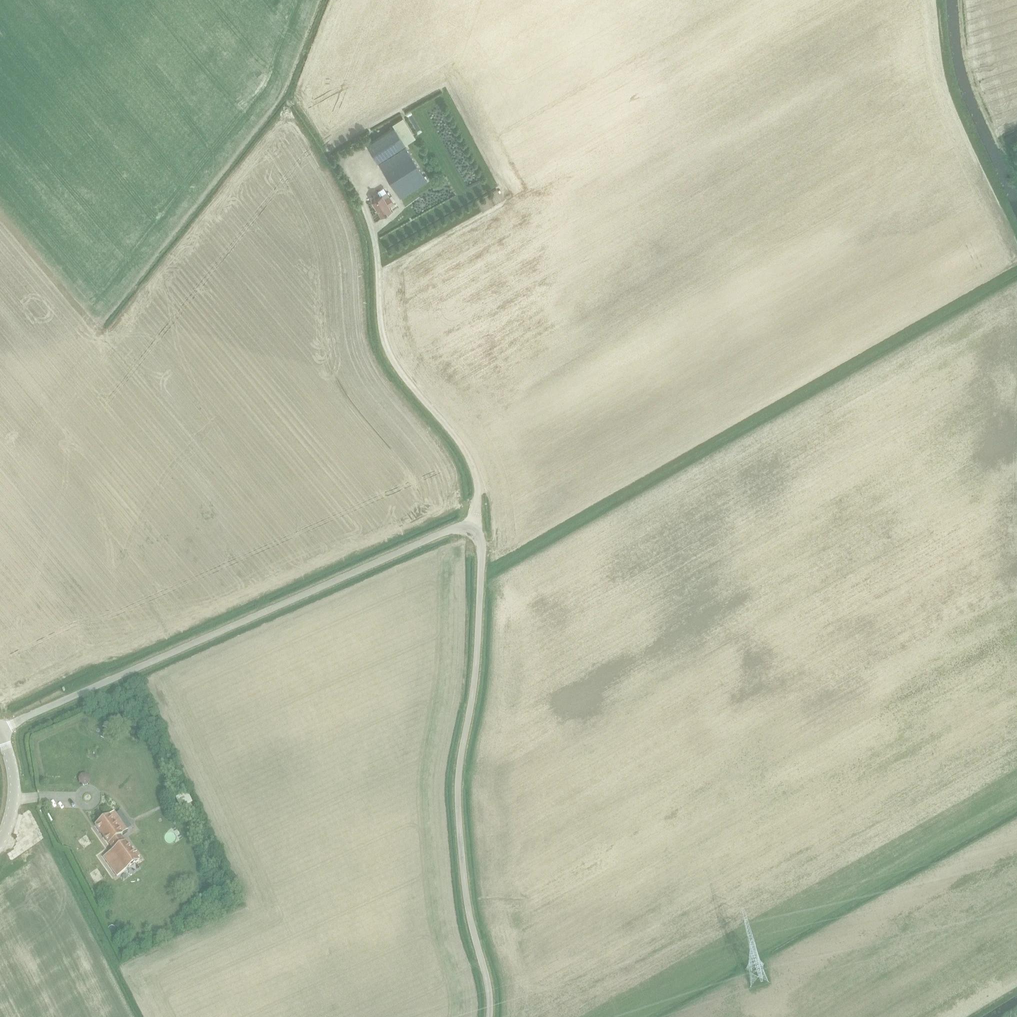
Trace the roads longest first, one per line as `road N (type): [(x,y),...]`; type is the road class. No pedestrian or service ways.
road 1 (unclassified): [(0,729),(452,529),(475,529),(479,630),(458,794),(490,1016)]

